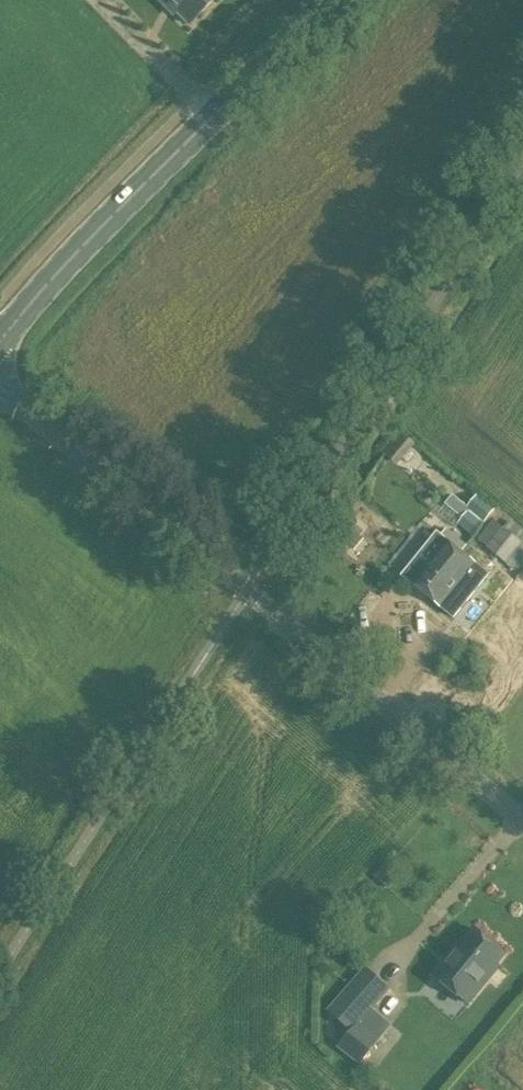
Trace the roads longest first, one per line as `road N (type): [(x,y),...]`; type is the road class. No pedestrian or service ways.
road 1 (unclassified): [(522,817),(0,389)]
road 2 (primary): [(0,341),(56,274),(331,0)]

